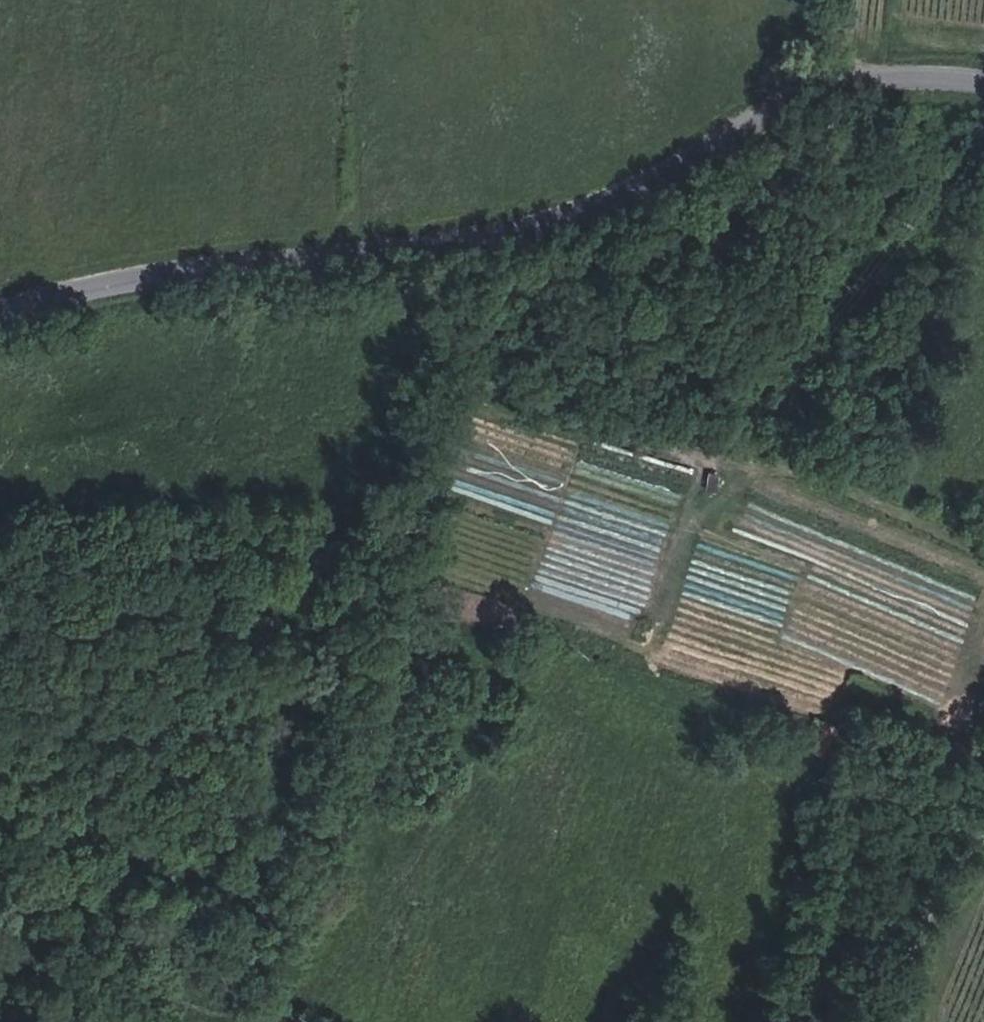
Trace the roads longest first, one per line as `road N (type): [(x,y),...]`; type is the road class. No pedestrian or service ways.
road 1 (unclassified): [(983,86),(888,78),(833,90),(781,110),(599,216),(508,239),(186,275),(0,319)]
road 2 (track): [(912,1021),(954,864),(983,834)]

